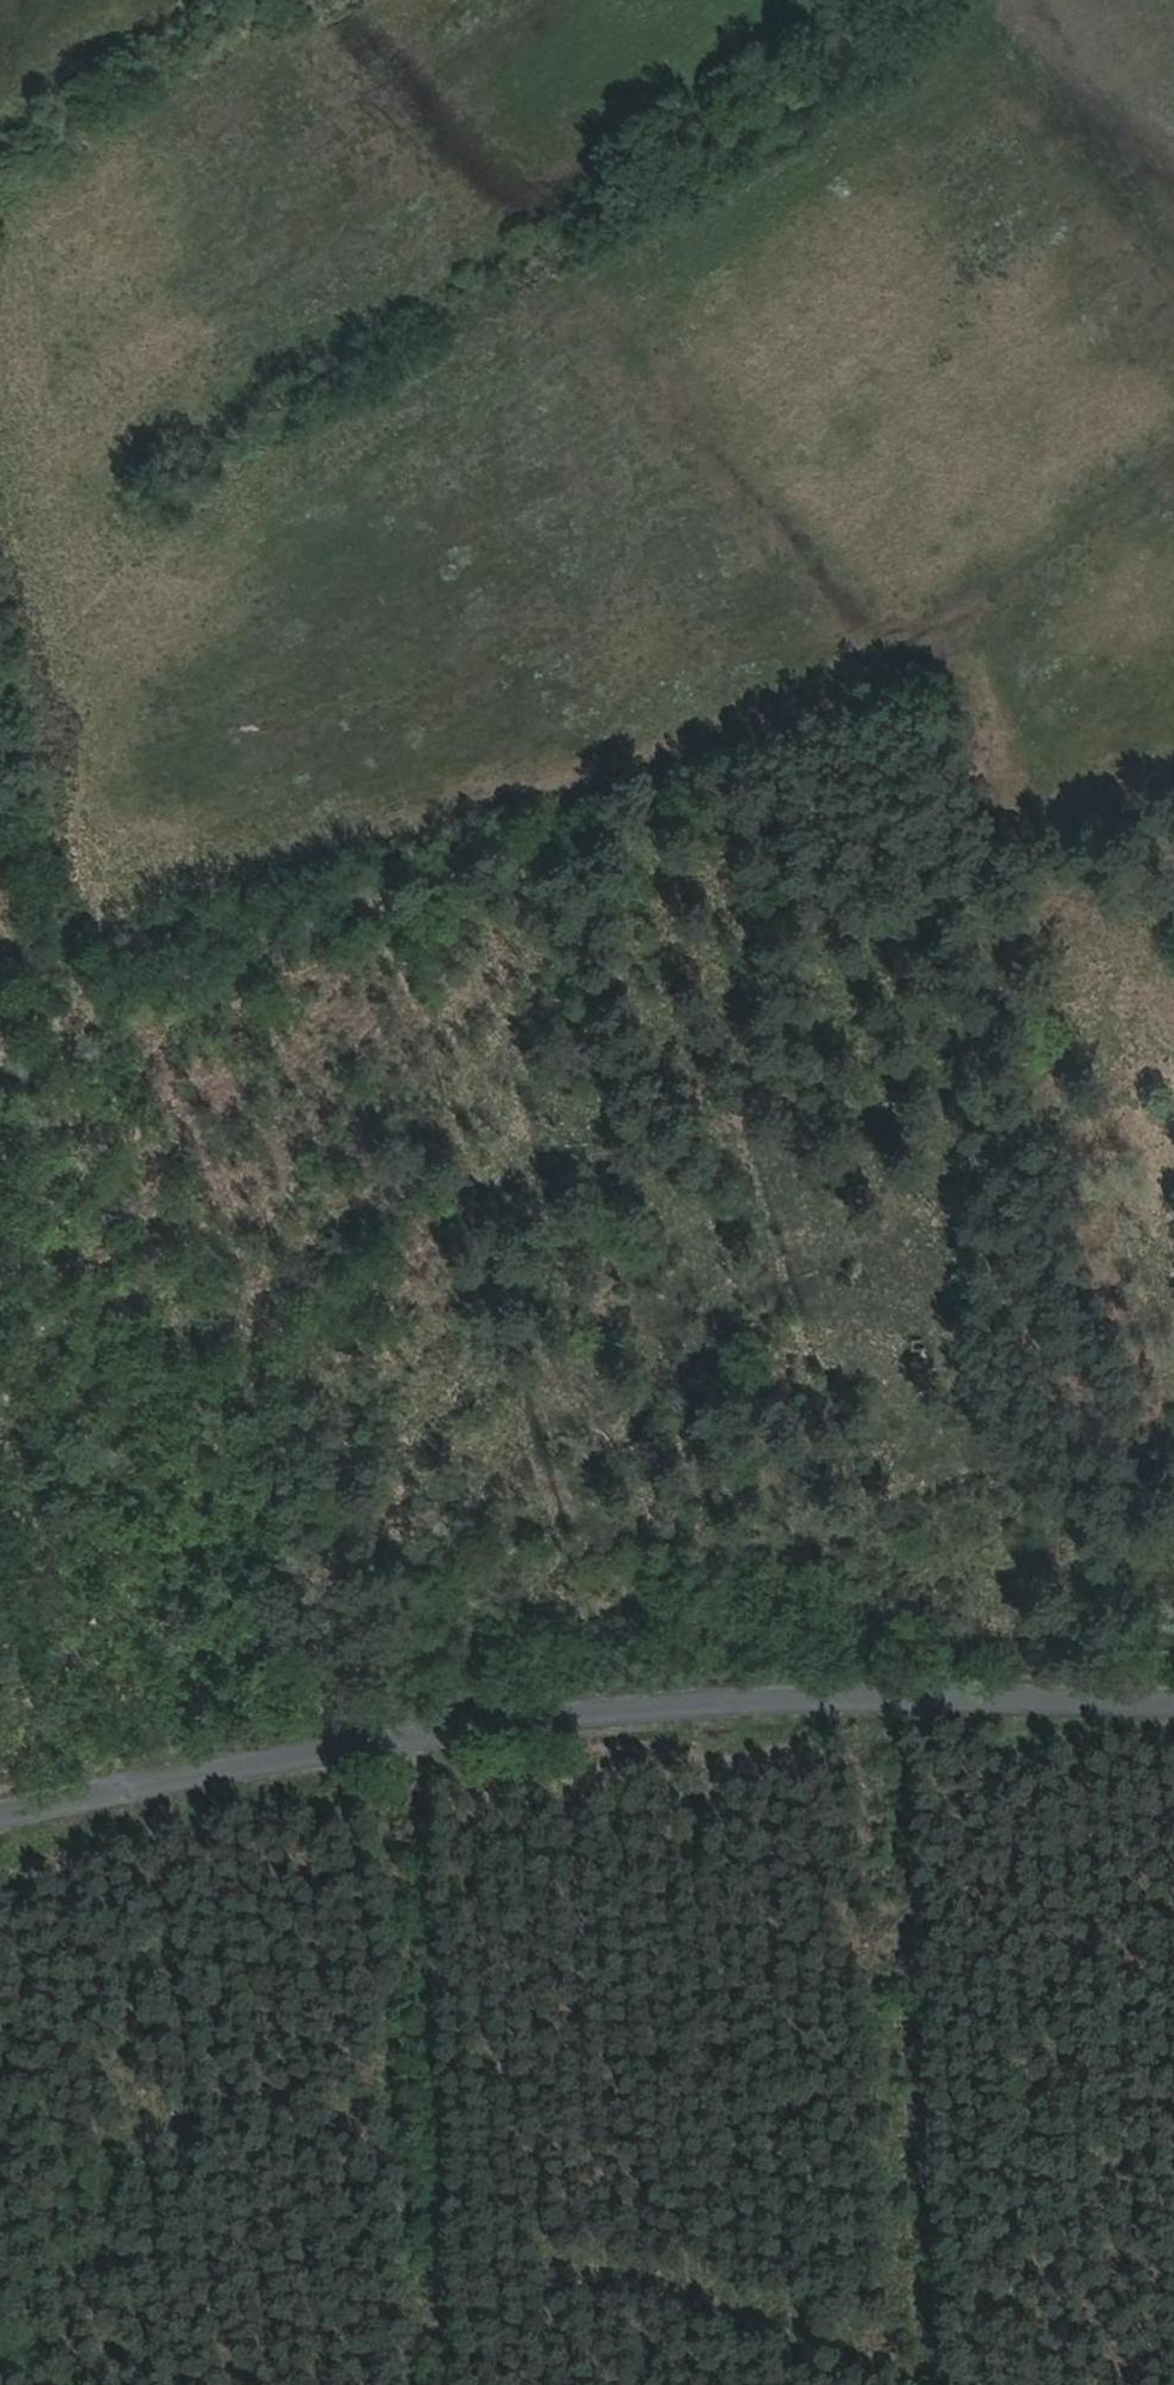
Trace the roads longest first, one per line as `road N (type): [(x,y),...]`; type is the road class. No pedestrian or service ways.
road 1 (unclassified): [(1173,1701),(760,1696),(168,1774),(0,1805)]

